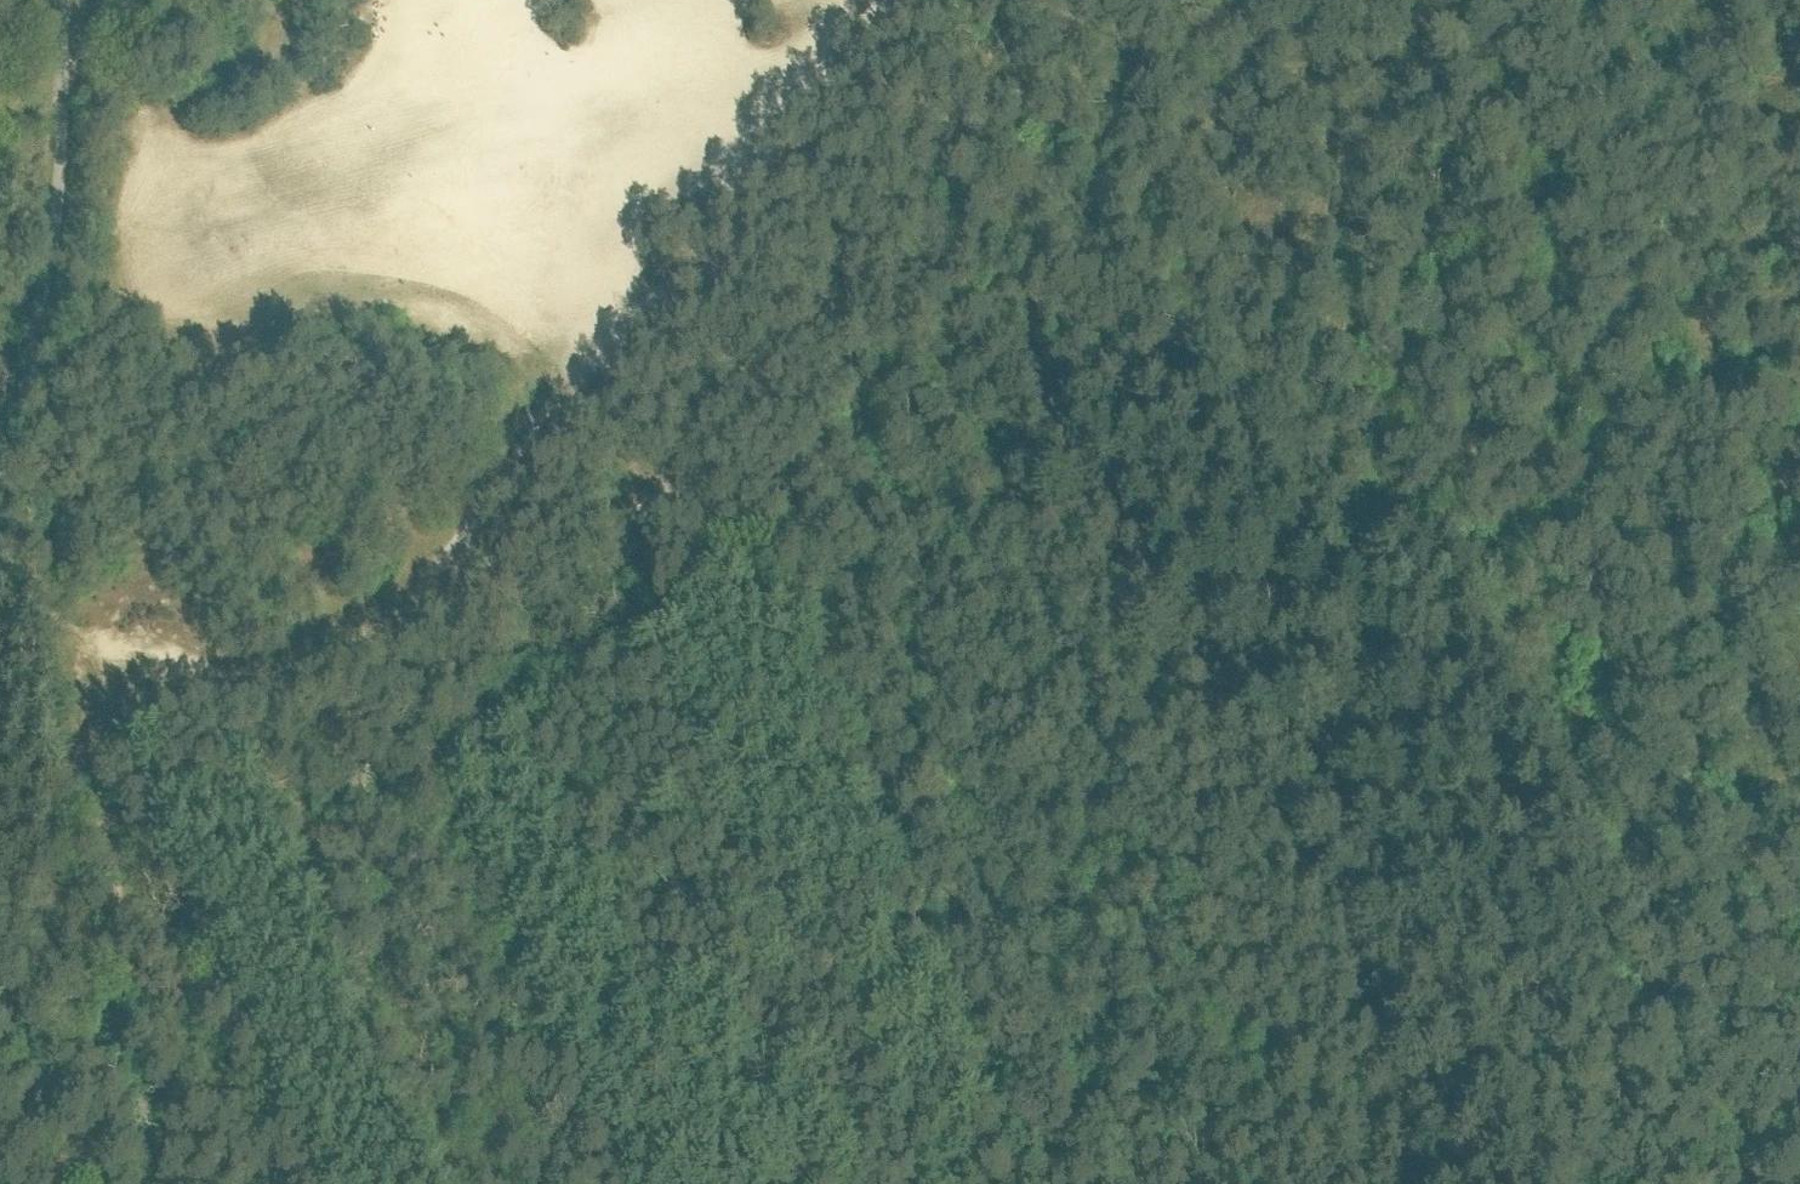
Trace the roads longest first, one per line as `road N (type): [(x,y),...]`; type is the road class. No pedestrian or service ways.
road 1 (track): [(1052,38),(1081,96),(1085,152),(1016,446),(994,500),(1283,1183)]
road 2 (track): [(437,694),(463,766),(463,817),(622,1183)]
road 3 (track): [(994,500),(939,362),(933,280),(940,186)]
road 4 (track): [(940,186),(1032,20)]

